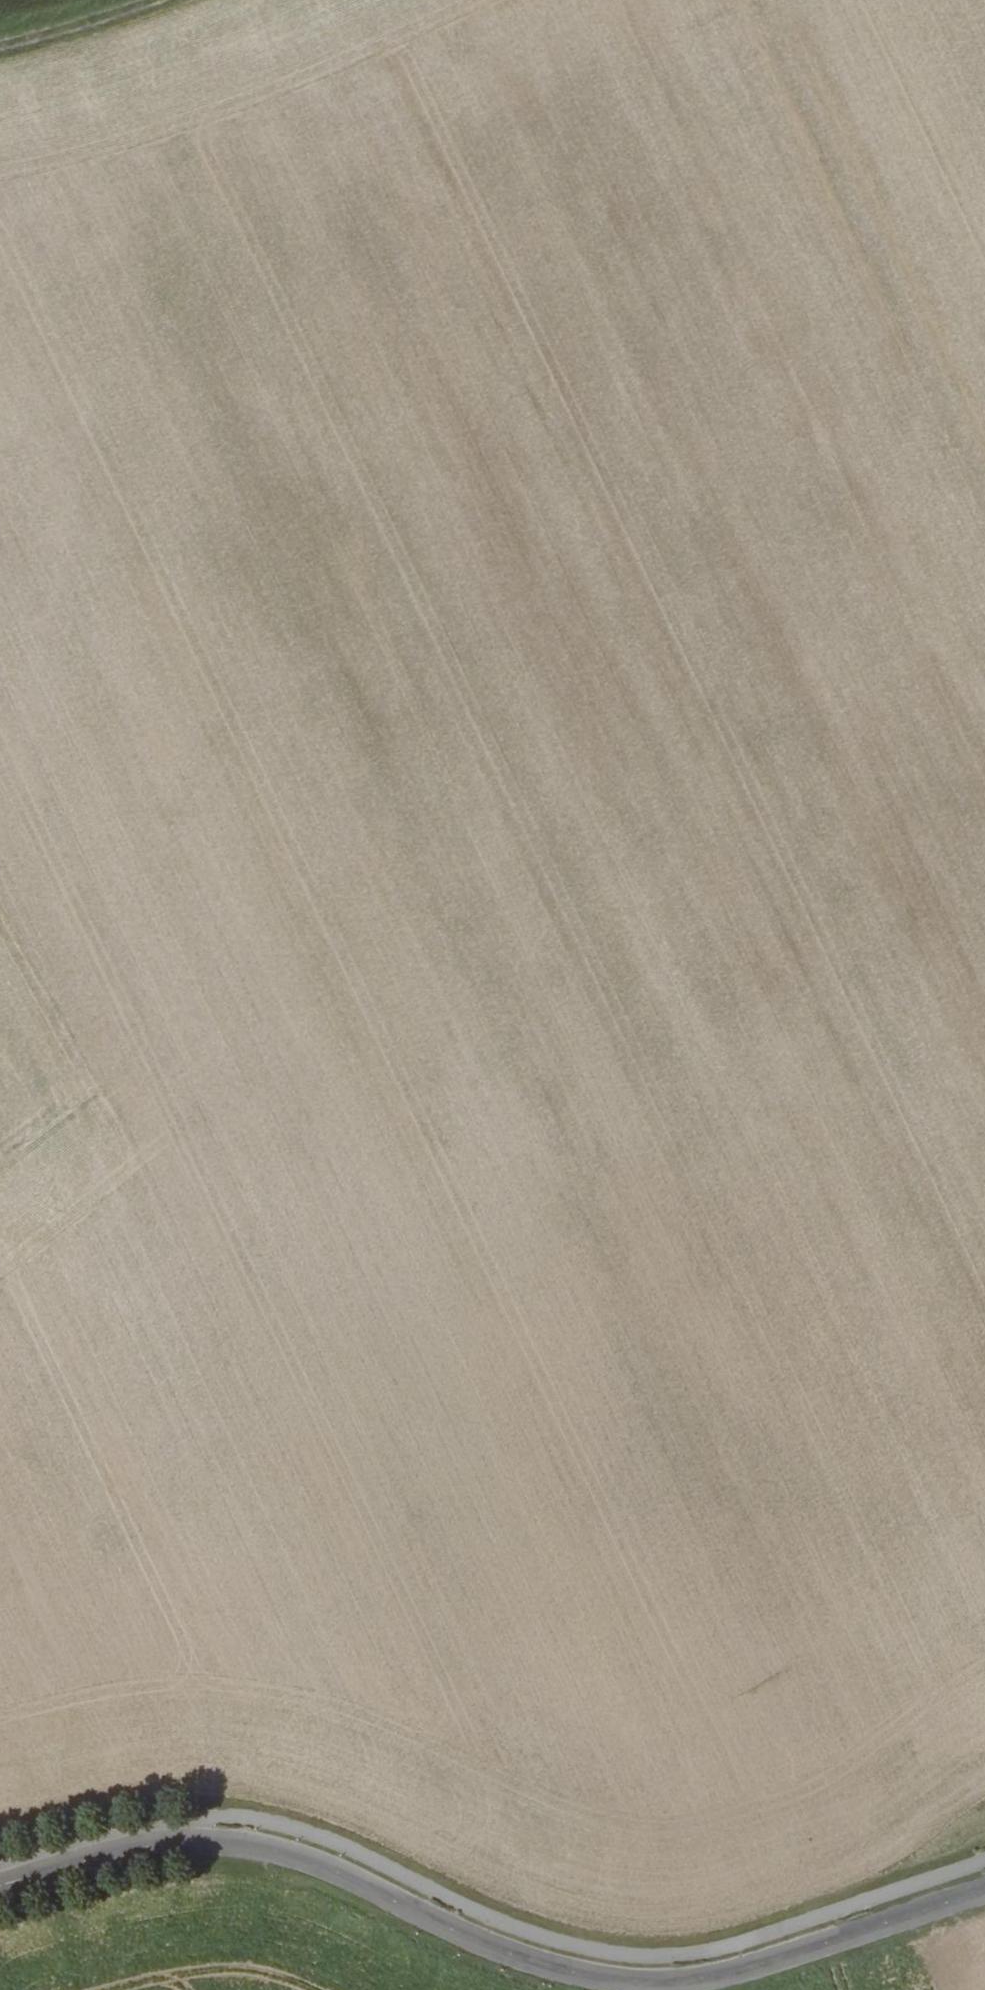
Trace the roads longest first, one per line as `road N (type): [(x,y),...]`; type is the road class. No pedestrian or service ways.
road 1 (tertiary): [(0,1886),(143,1846),(212,1842),(275,1850),(510,1954),(635,1981),(762,1964),(984,1891)]
road 2 (track): [(170,0),(89,36),(0,49)]

